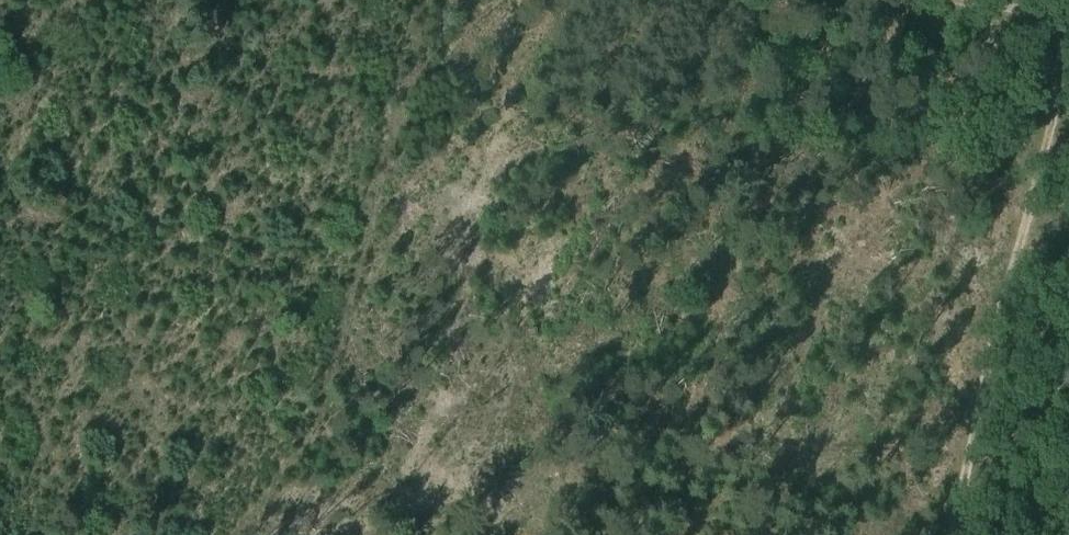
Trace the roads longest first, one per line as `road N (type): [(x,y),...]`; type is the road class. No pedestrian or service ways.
road 1 (track): [(950,534),(1062,66),(1064,13)]

